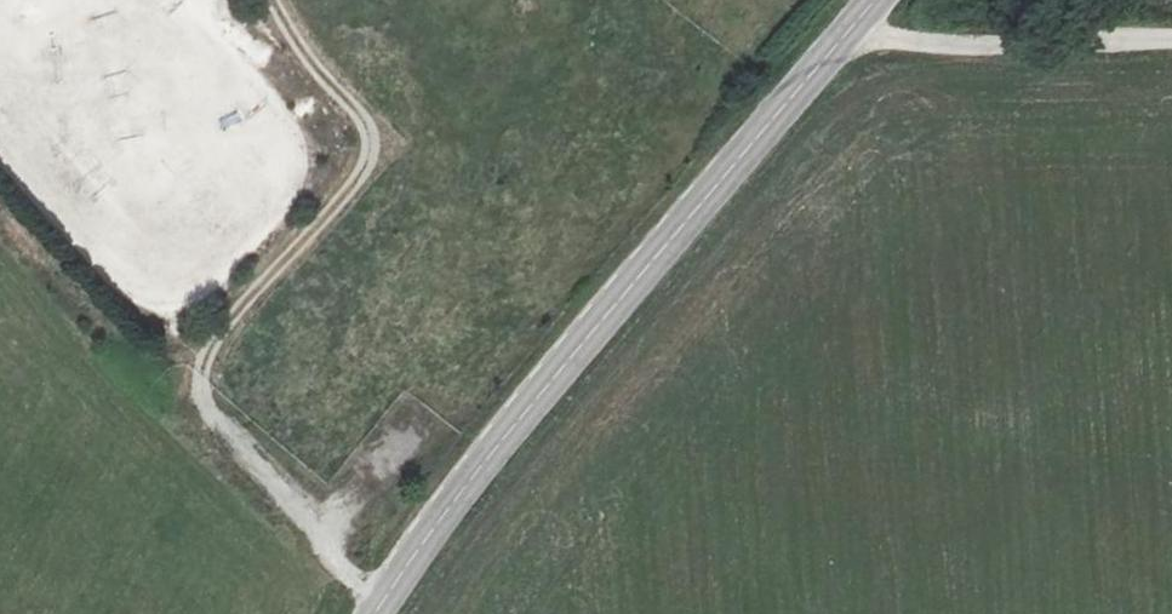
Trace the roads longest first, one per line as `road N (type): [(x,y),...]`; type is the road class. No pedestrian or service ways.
road 1 (tertiary): [(870,0),(455,488),(375,613)]
road 2 (track): [(0,216),(156,384),(381,602)]
road 3 (track): [(1171,37),(884,34),(850,24)]

